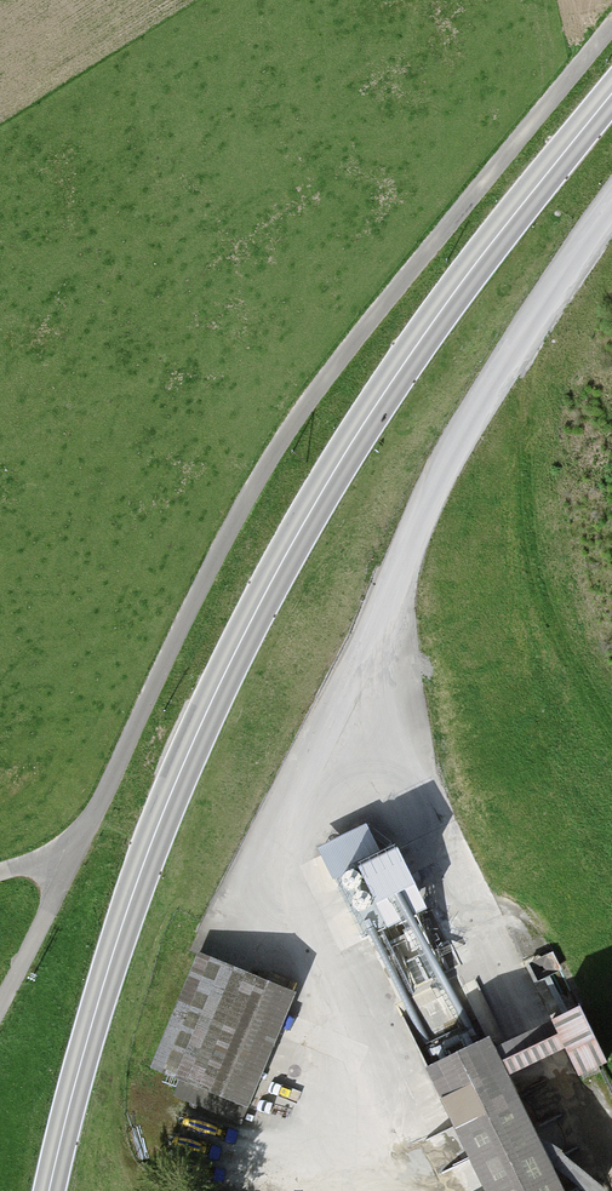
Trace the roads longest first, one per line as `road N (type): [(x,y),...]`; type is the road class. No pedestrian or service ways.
road 1 (tertiary): [(611,111),(436,326),(254,618),(125,928),(55,1190)]
road 2 (unclassified): [(611,32),(270,459),(176,636),(80,857)]
road 3 (unclassified): [(80,857),(0,1012)]

